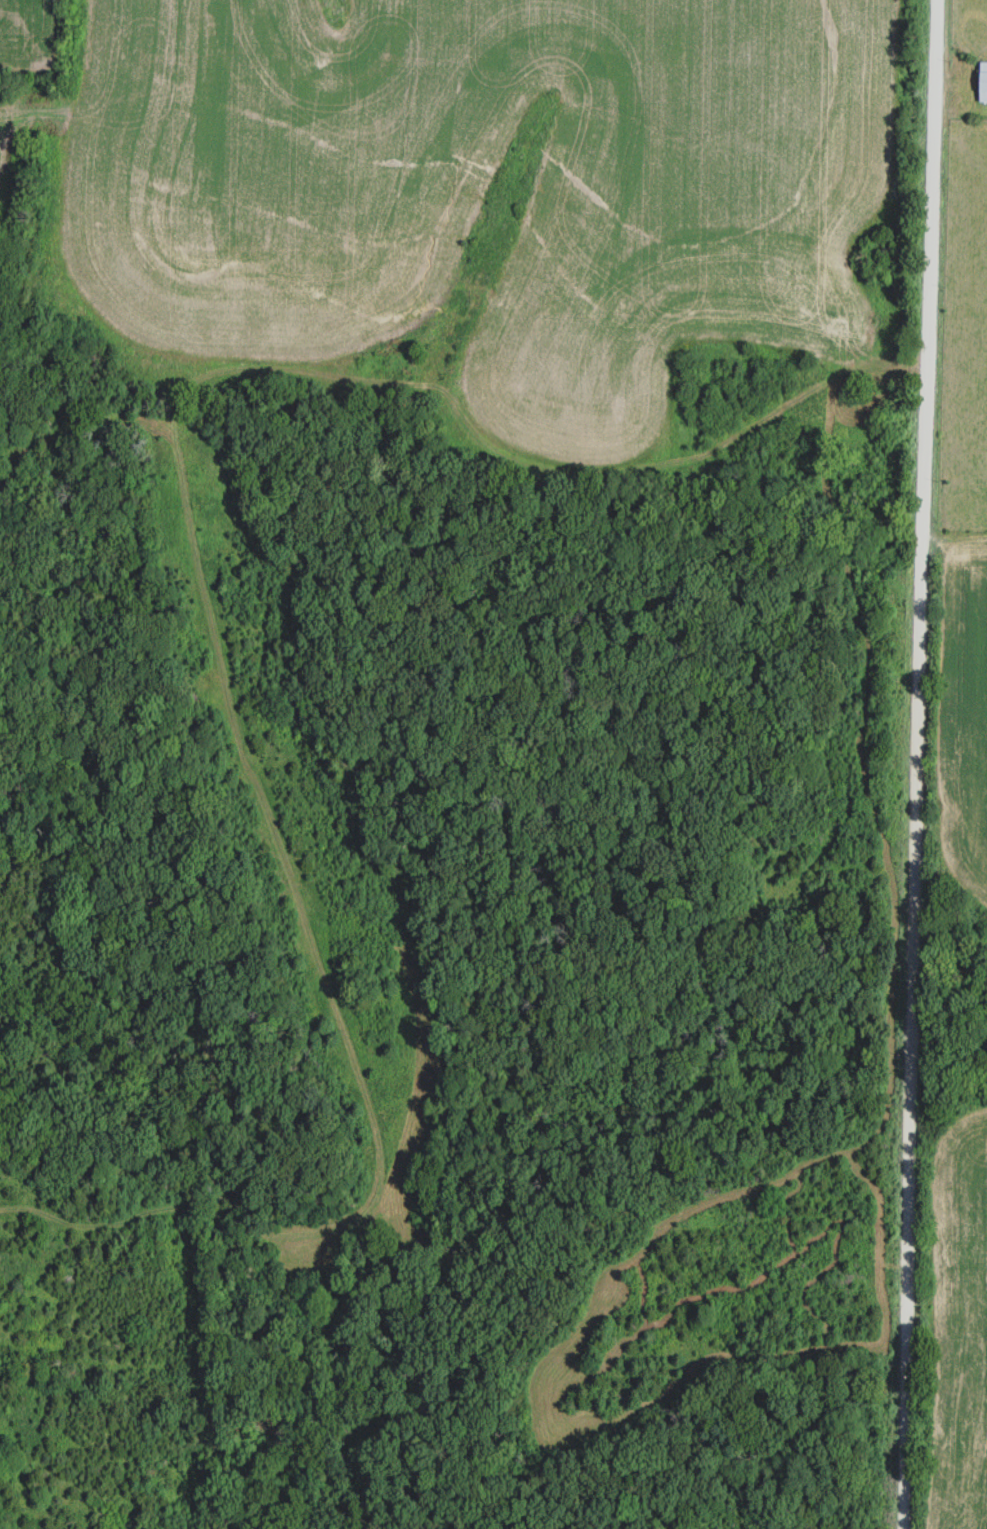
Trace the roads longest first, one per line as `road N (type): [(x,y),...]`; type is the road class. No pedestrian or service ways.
road 1 (residential): [(906,1528),(909,1062),(939,0)]

